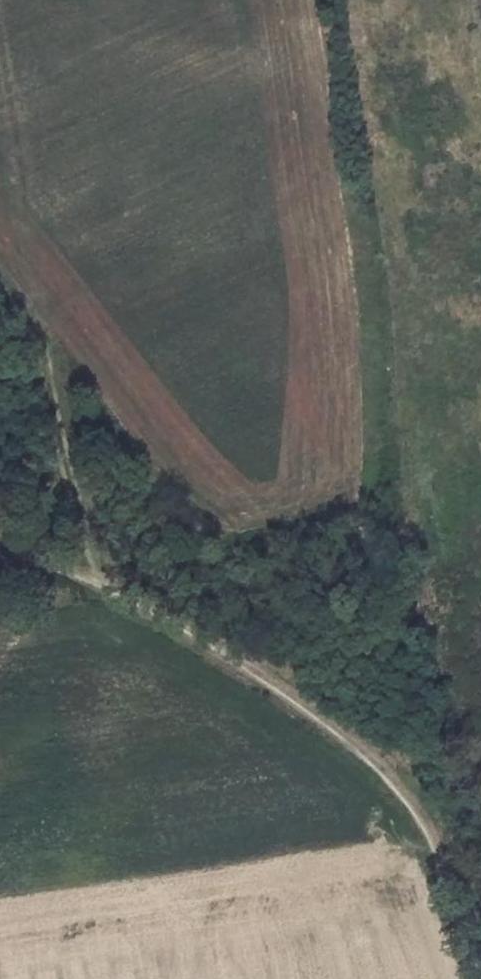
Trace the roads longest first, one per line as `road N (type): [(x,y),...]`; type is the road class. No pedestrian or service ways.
road 1 (track): [(480,969),(429,816),(338,728),(35,539),(0,500)]

